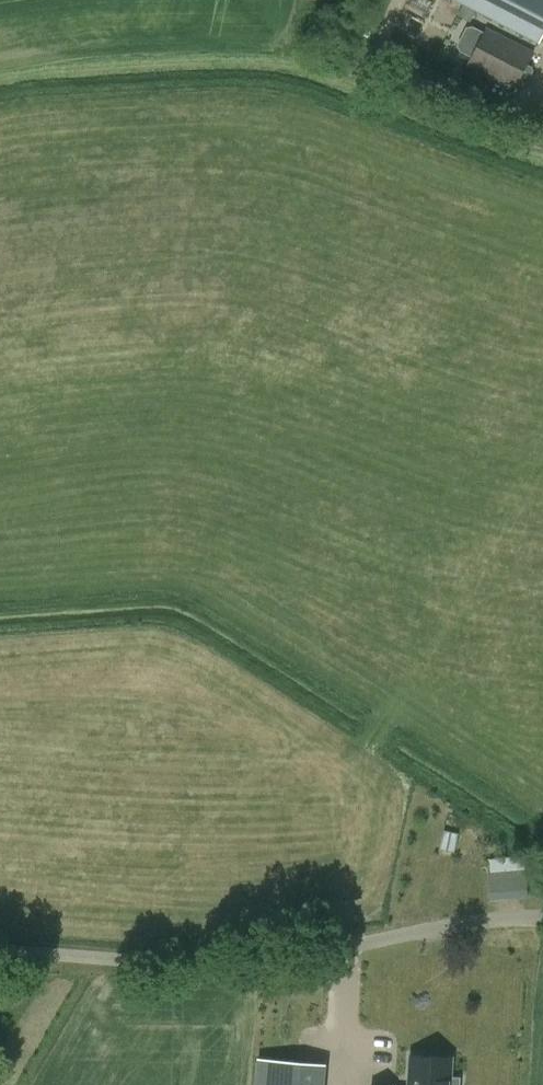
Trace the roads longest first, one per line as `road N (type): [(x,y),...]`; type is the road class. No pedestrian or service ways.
road 1 (unclassified): [(0,952),(271,964),(542,915)]

